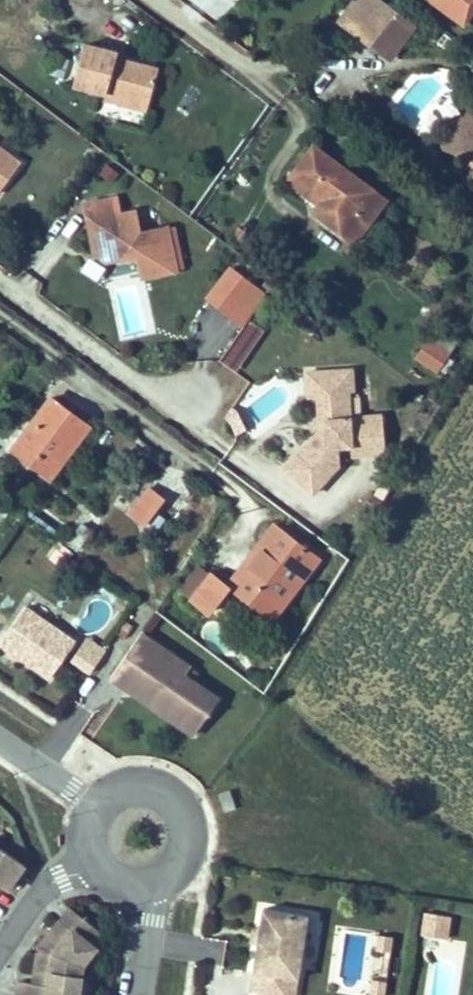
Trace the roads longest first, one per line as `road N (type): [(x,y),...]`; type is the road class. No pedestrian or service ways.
road 1 (residential): [(226,444),(0,276)]
road 2 (residential): [(211,471),(0,317)]
road 3 (residential): [(159,889),(181,873),(193,847),(191,820),(176,796),(152,782),(124,782),(94,803)]
road 4 (residential): [(87,865),(45,891),(0,955)]

